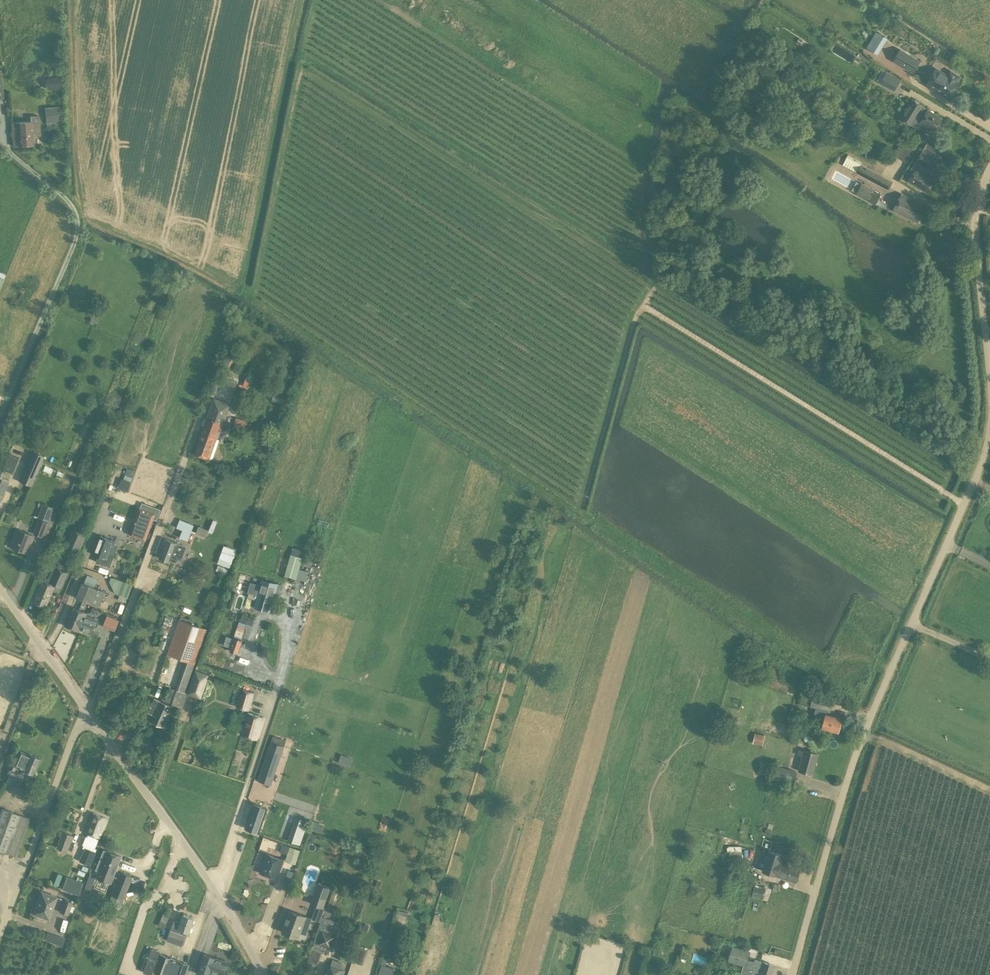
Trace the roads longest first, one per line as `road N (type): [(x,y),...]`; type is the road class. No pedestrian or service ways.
road 1 (unclassified): [(793,974),(841,799),(982,461),(989,409)]
road 2 (unclassified): [(256,974),(210,881),(89,715)]
road 3 (unclassified): [(317,0),(254,294)]
road 4 (unclassified): [(0,930),(89,715)]
road 5 (unclassified): [(989,373),(976,215),(989,169)]
road 6 (unclassified): [(89,715),(0,590)]

